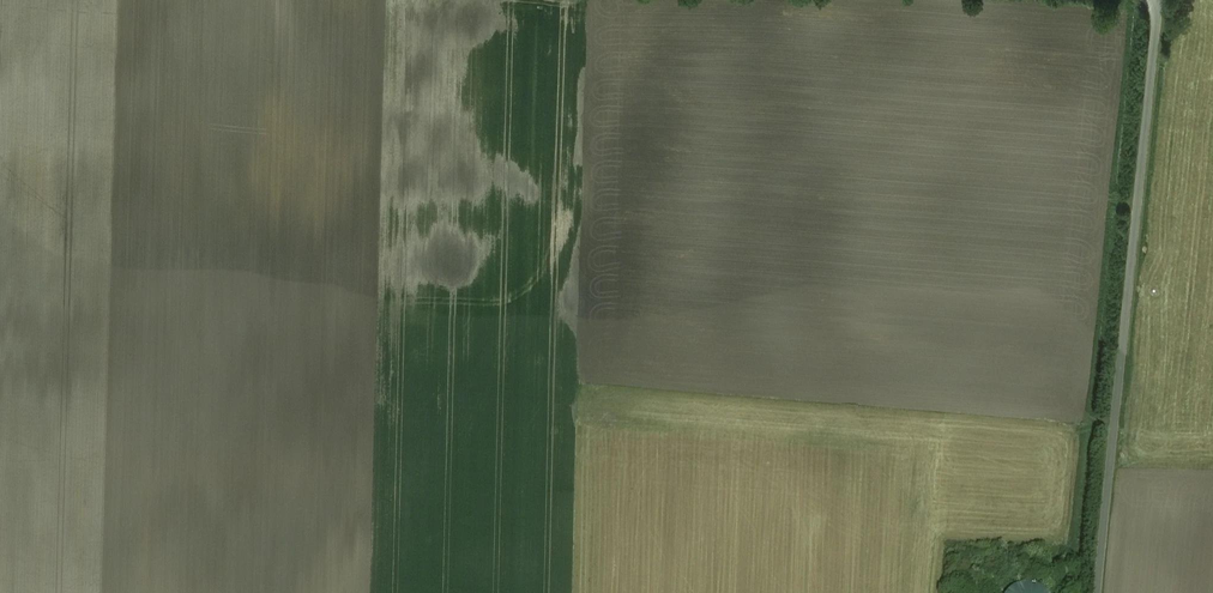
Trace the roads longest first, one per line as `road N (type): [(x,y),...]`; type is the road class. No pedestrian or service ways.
road 1 (unclassified): [(1159,0),(1099,592)]

